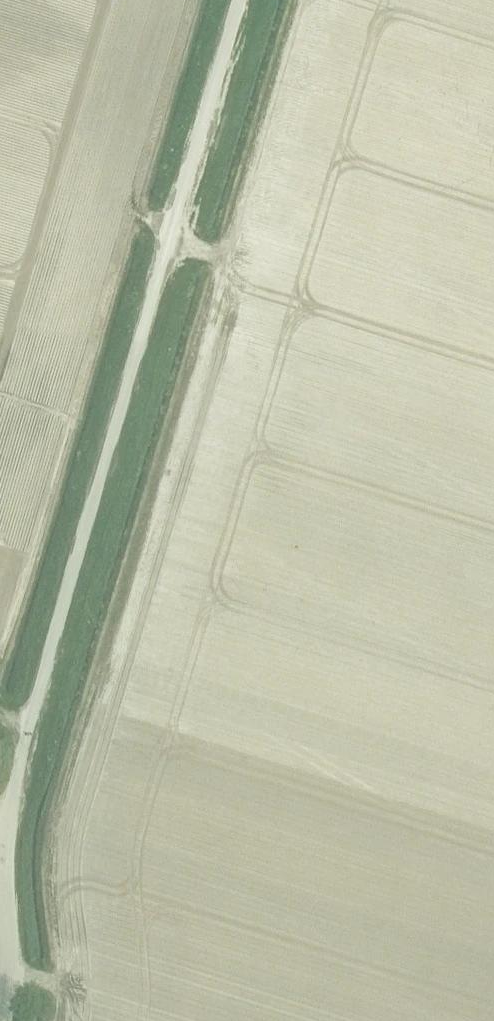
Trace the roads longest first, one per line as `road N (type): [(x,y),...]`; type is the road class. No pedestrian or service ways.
road 1 (unclassified): [(2,1020),(6,853),(28,724),(239,0)]

